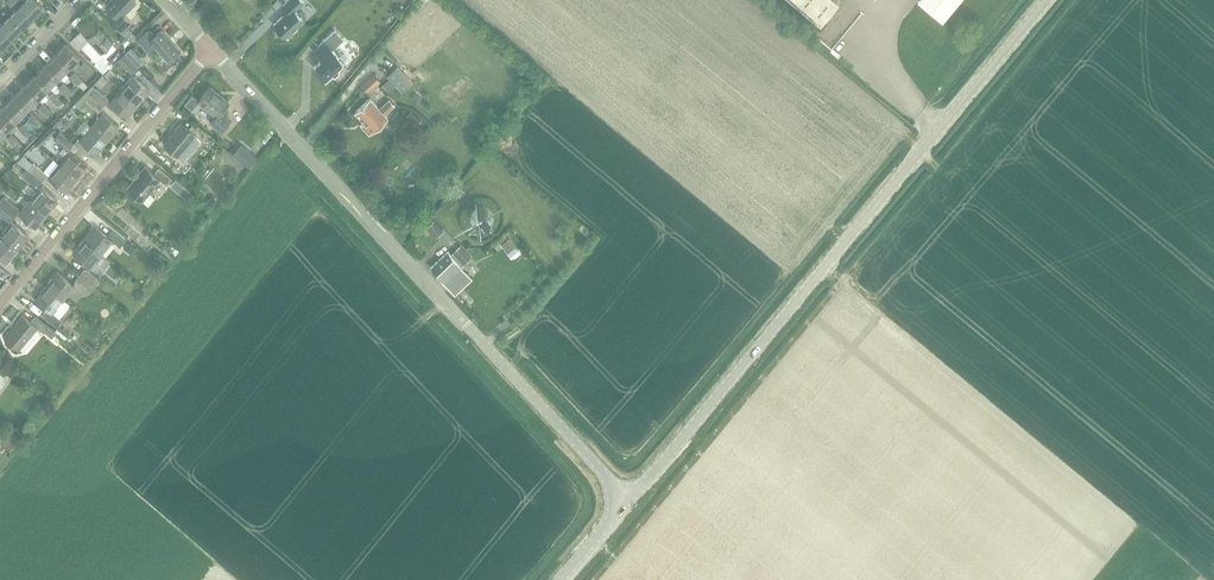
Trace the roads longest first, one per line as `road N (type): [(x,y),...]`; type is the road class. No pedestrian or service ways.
road 1 (unclassified): [(626,501),(1044,0)]
road 2 (tertiary): [(626,501),(211,50)]
road 3 (residential): [(0,309),(211,50)]

